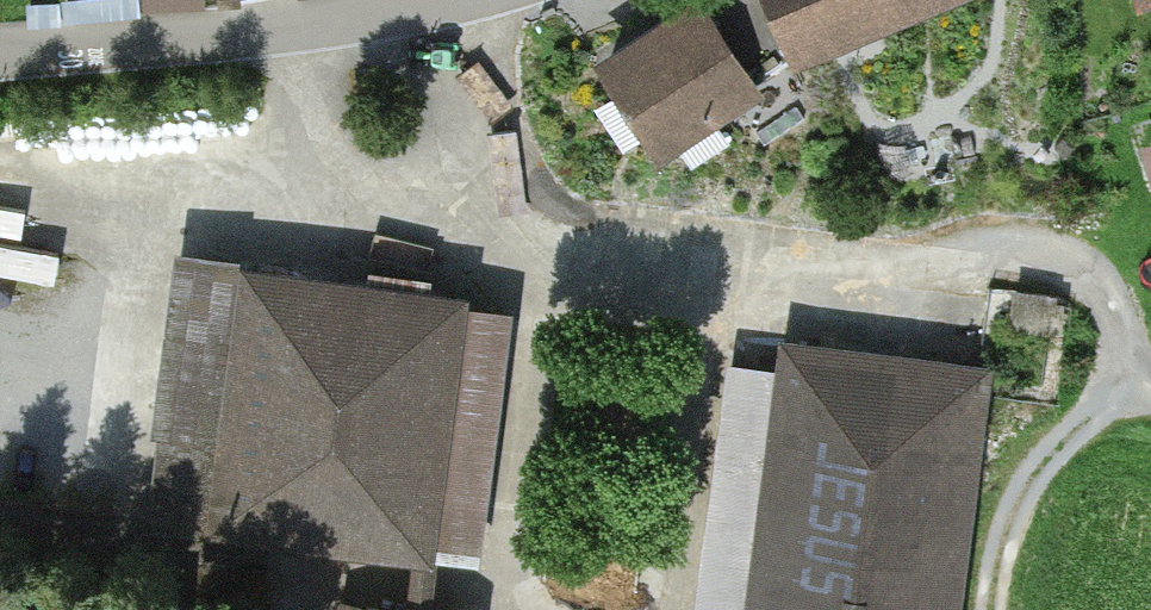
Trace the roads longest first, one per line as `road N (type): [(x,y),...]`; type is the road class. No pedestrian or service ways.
road 1 (track): [(1150,383),(1127,362),(1102,296),(1062,254),(984,252),(898,282),(320,206)]
road 2 (residential): [(438,0),(289,27),(0,50)]

